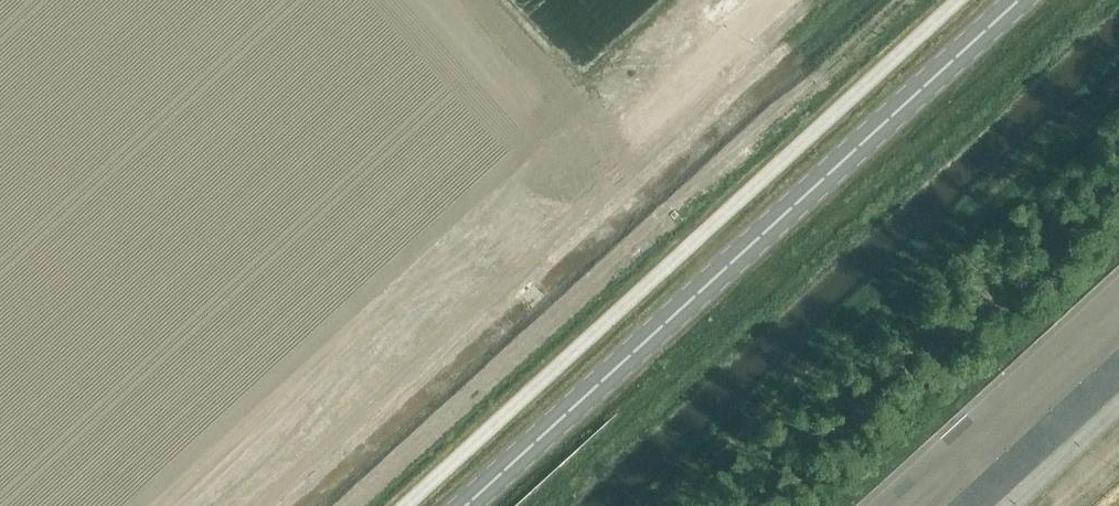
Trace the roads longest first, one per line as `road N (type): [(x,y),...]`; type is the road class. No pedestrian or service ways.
road 1 (secondary): [(465,505),(1017,0)]
road 2 (unknown): [(242,505),(703,81)]

